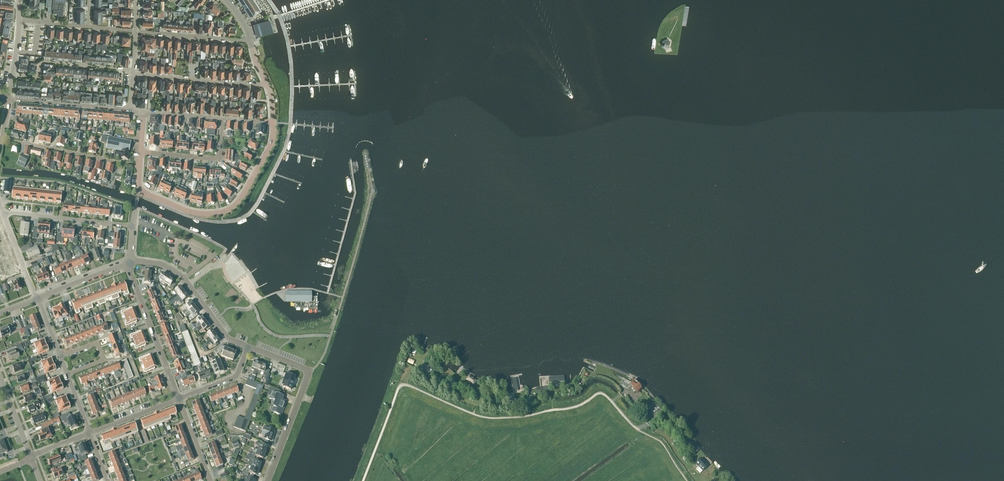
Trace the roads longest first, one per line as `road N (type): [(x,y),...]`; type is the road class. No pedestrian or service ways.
road 1 (residential): [(138,190),(192,212),(227,210),(269,149),(273,123)]
road 2 (residential): [(268,480),(310,370),(248,347)]
road 3 (residential): [(248,347),(227,338),(180,275),(161,264),(128,264)]
road 4 (residential): [(179,399),(128,264)]
road 5 (residential): [(267,85),(134,73)]
road 6 (residential): [(133,226),(3,213)]
road 7 (residential): [(130,109),(9,99)]
road 8 (residential): [(141,152),(220,159),(223,119)]

